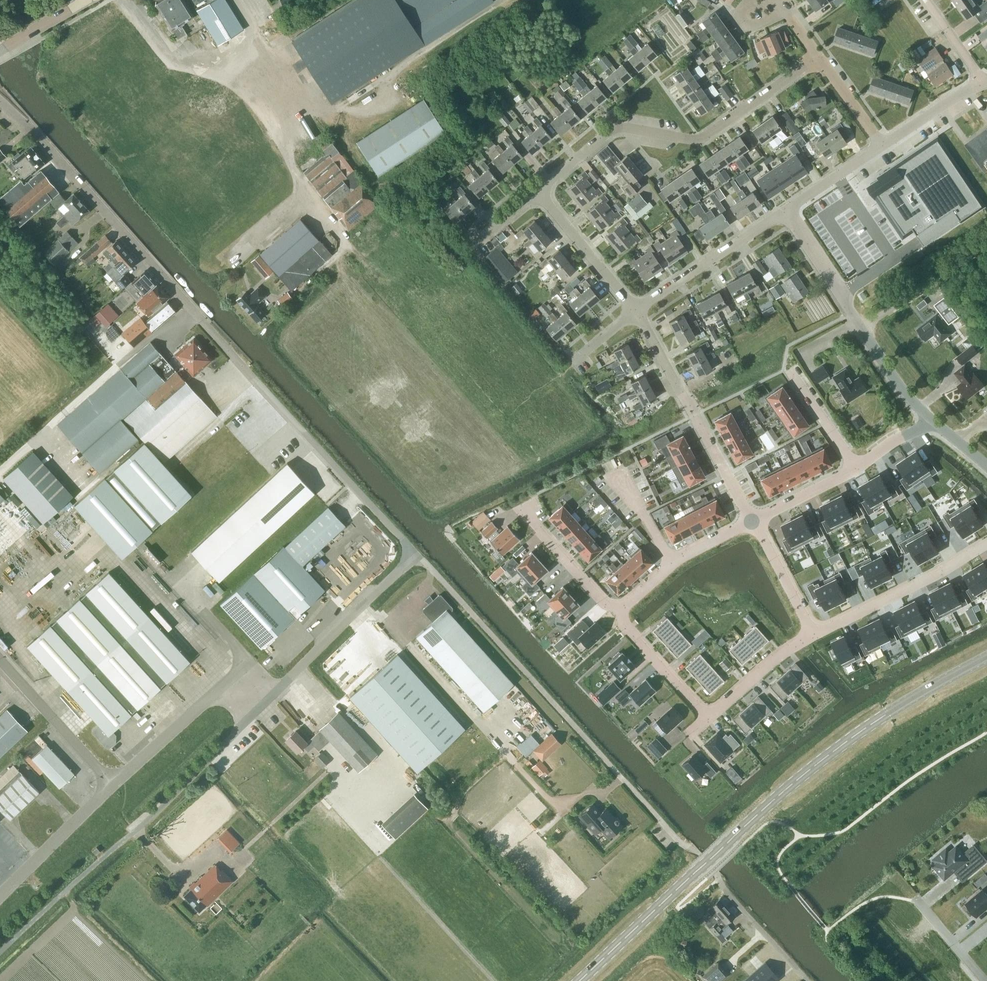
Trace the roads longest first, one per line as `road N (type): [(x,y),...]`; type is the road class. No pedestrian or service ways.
road 1 (unclassified): [(417,553),(0,101)]
road 2 (unclassified): [(808,980),(417,553)]
road 3 (secondary): [(578,980),(814,765),(986,657)]
road 4 (residential): [(538,191),(614,127),(700,139),(818,56)]
road 5 (unclassified): [(931,418),(784,211)]
road 6 (residential): [(752,522),(636,309)]
road 7 (unclassified): [(258,710),(417,553)]
road 8 (unclassified): [(304,200),(279,131),(275,74),(235,0)]
road 9 (residential): [(814,635),(986,544)]
road 10 (residential): [(636,309),(784,211)]
road 11 (unclassified): [(112,787),(0,663)]
road 12 (residential): [(752,522),(687,555),(621,610)]
road 13 (unclassified): [(112,787),(229,680)]
road 14 (unclassified): [(0,898),(112,787)]
road 15 (residential): [(636,309),(538,191)]
road 16 (residential): [(621,610),(600,600),(528,519),(531,507)]
road 17 (residential): [(621,610),(638,642),(708,718)]
road 18 (residential): [(708,718),(814,635)]
road 19 (residential): [(814,635),(752,522)]

